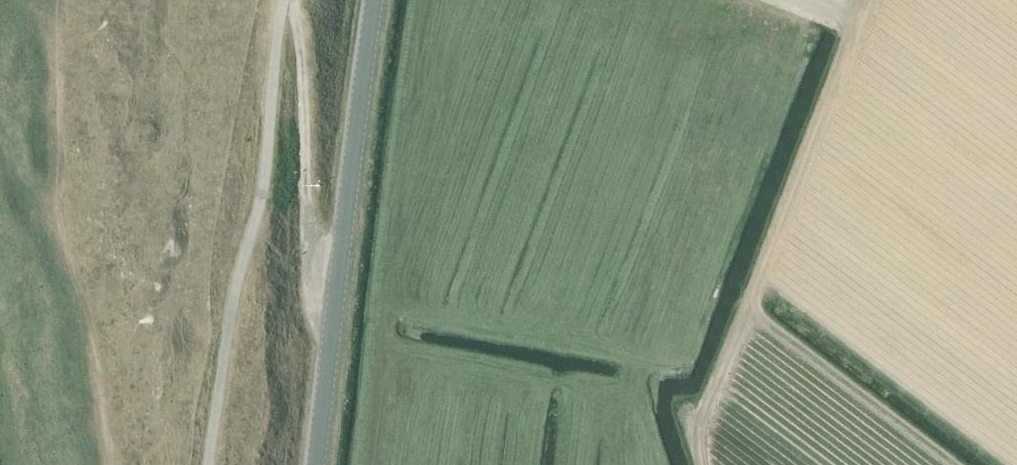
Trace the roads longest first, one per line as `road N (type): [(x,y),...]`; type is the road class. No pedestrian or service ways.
road 1 (secondary): [(320,464),(377,0)]
road 2 (track): [(298,0),(314,244),(338,317)]
road 3 (track): [(763,272),(865,0)]
road 4 (track): [(763,272),(701,417),(700,464)]

